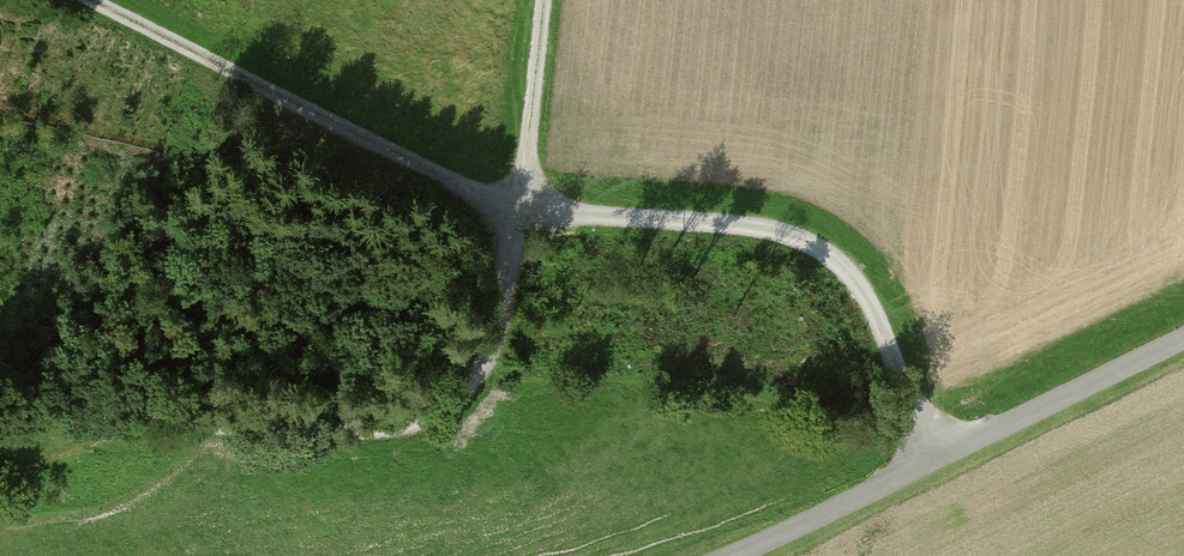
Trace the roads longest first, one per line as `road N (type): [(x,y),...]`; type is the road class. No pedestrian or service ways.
road 1 (track): [(937,458),(864,291),(820,246),(764,223),(527,208),(479,194),(89,0)]
road 2 (track): [(0,417),(384,431),(439,419),(479,384),(504,341),(527,208),(545,0)]
road 3 (unclassified): [(737,555),(1183,339)]

